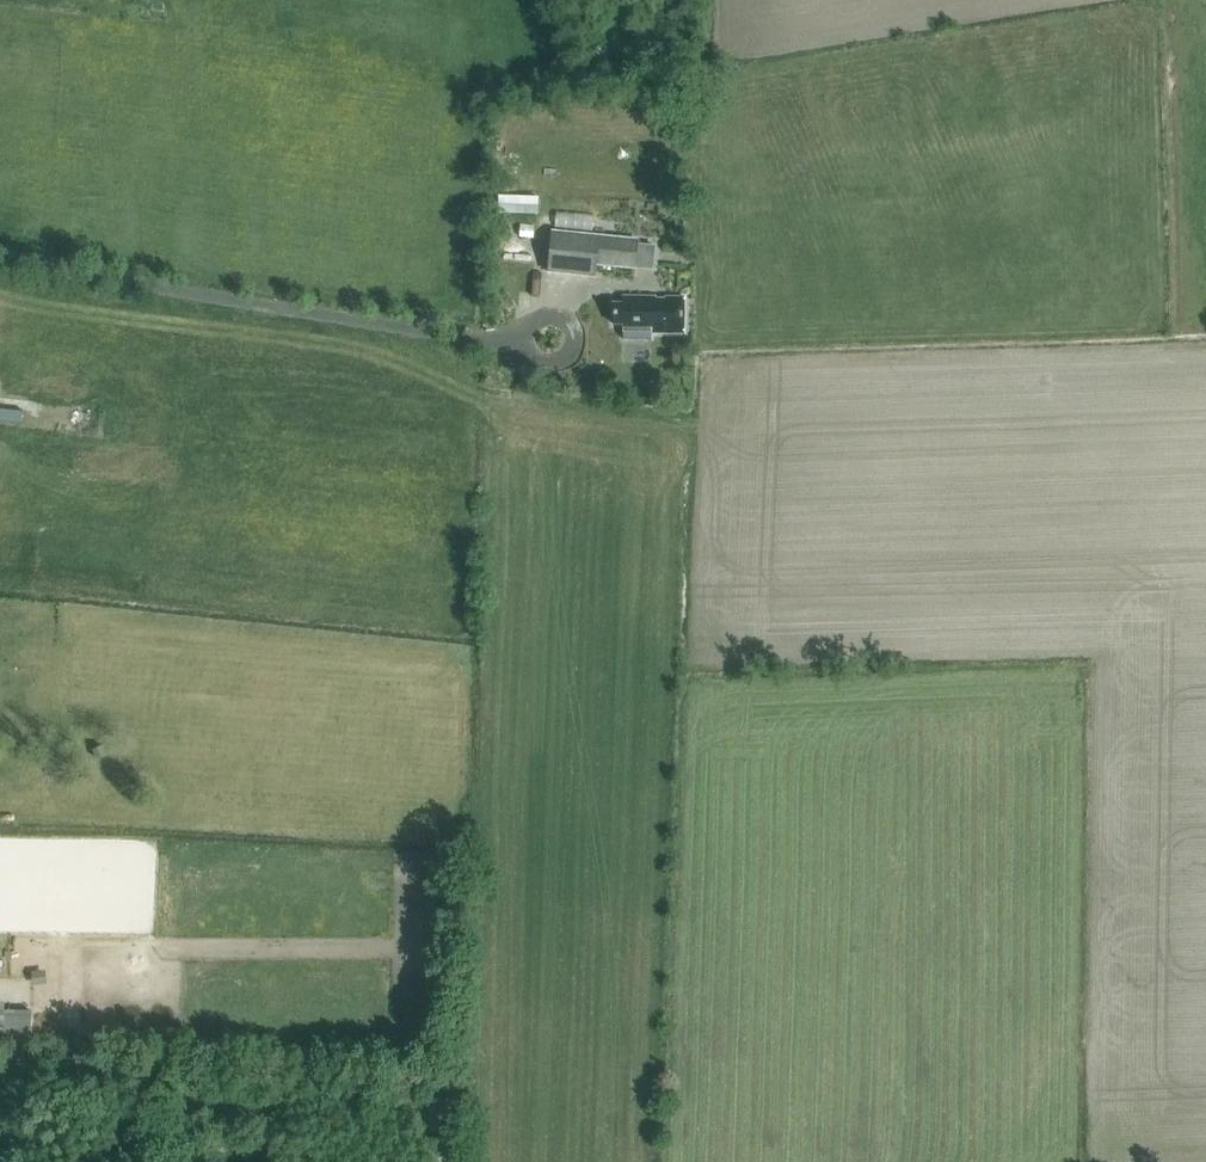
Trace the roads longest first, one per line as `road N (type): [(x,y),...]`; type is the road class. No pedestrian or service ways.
road 1 (track): [(0,262),(482,341),(586,291)]

